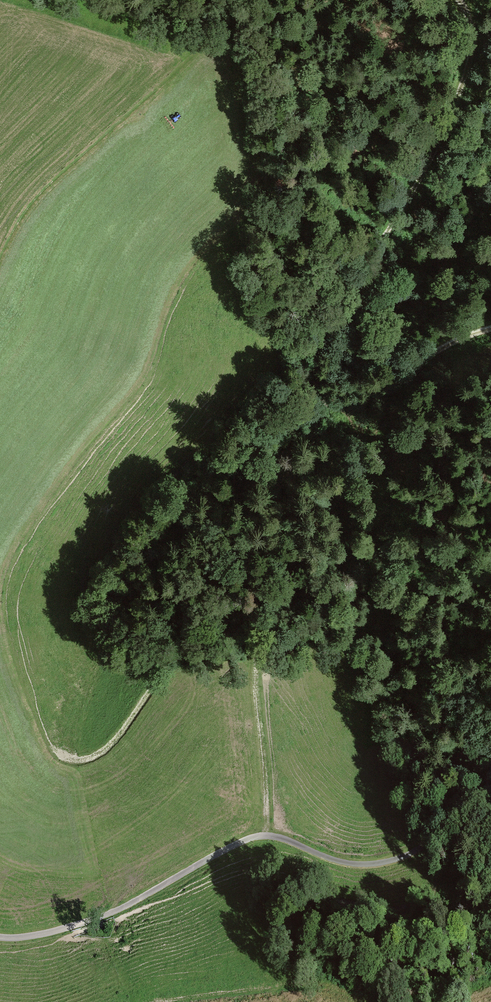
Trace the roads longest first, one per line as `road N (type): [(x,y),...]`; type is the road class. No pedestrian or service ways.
road 1 (track): [(490,329),(350,403),(330,402),(314,384),(317,343),(466,86),(470,28),(456,0)]
road 2 (track): [(417,856),(363,869),(259,840),(114,915),(22,942),(0,940)]
road 3 (track): [(141,112),(60,182),(0,268)]

